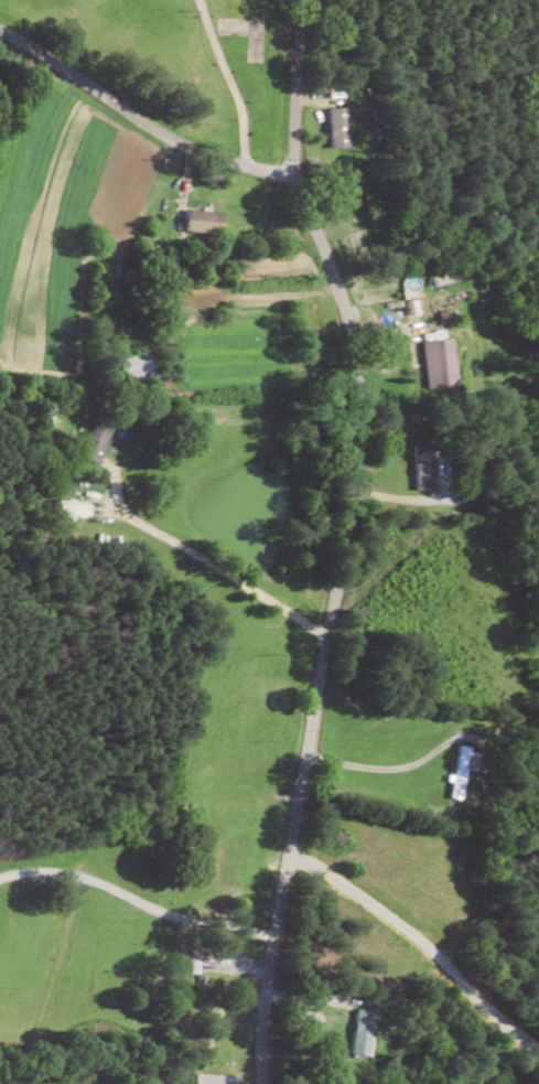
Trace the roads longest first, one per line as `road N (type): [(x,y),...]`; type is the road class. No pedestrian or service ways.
road 1 (residential): [(264,1083),(270,941),(330,761),(366,487),(363,335),(301,164),(319,0)]
road 2 (residential): [(0,27),(142,131),(251,169),(301,164)]
road 3 (residential): [(347,641),(94,496)]
road 4 (residential): [(0,874),(36,869),(89,877),(173,919),(270,941)]
road 5 (residential): [(326,235),(172,218)]

